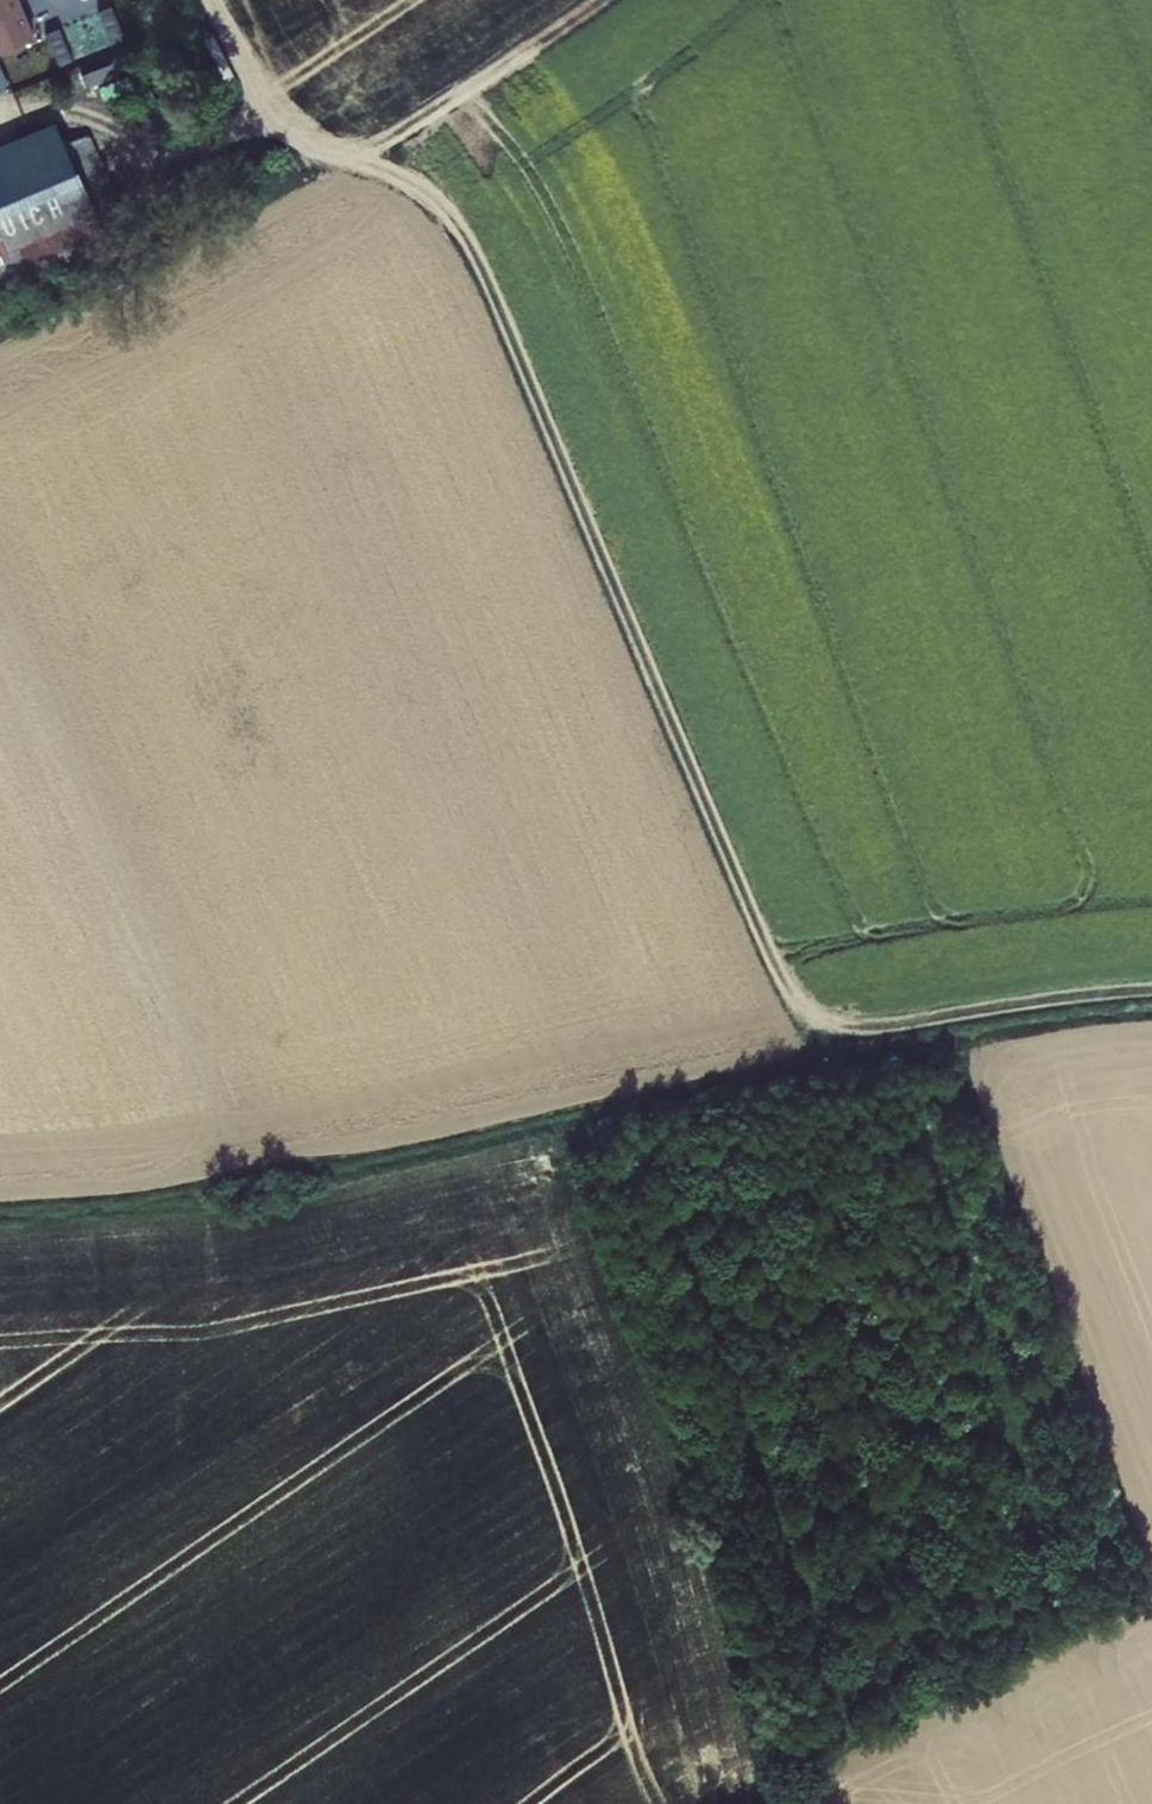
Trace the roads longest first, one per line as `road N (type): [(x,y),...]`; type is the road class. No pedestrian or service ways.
road 1 (track): [(1151,996),(997,1006),(799,1048),(441,176),(411,137),(345,172),(302,176),(271,153),(198,0)]
road 2 (track): [(606,0),(411,137)]

